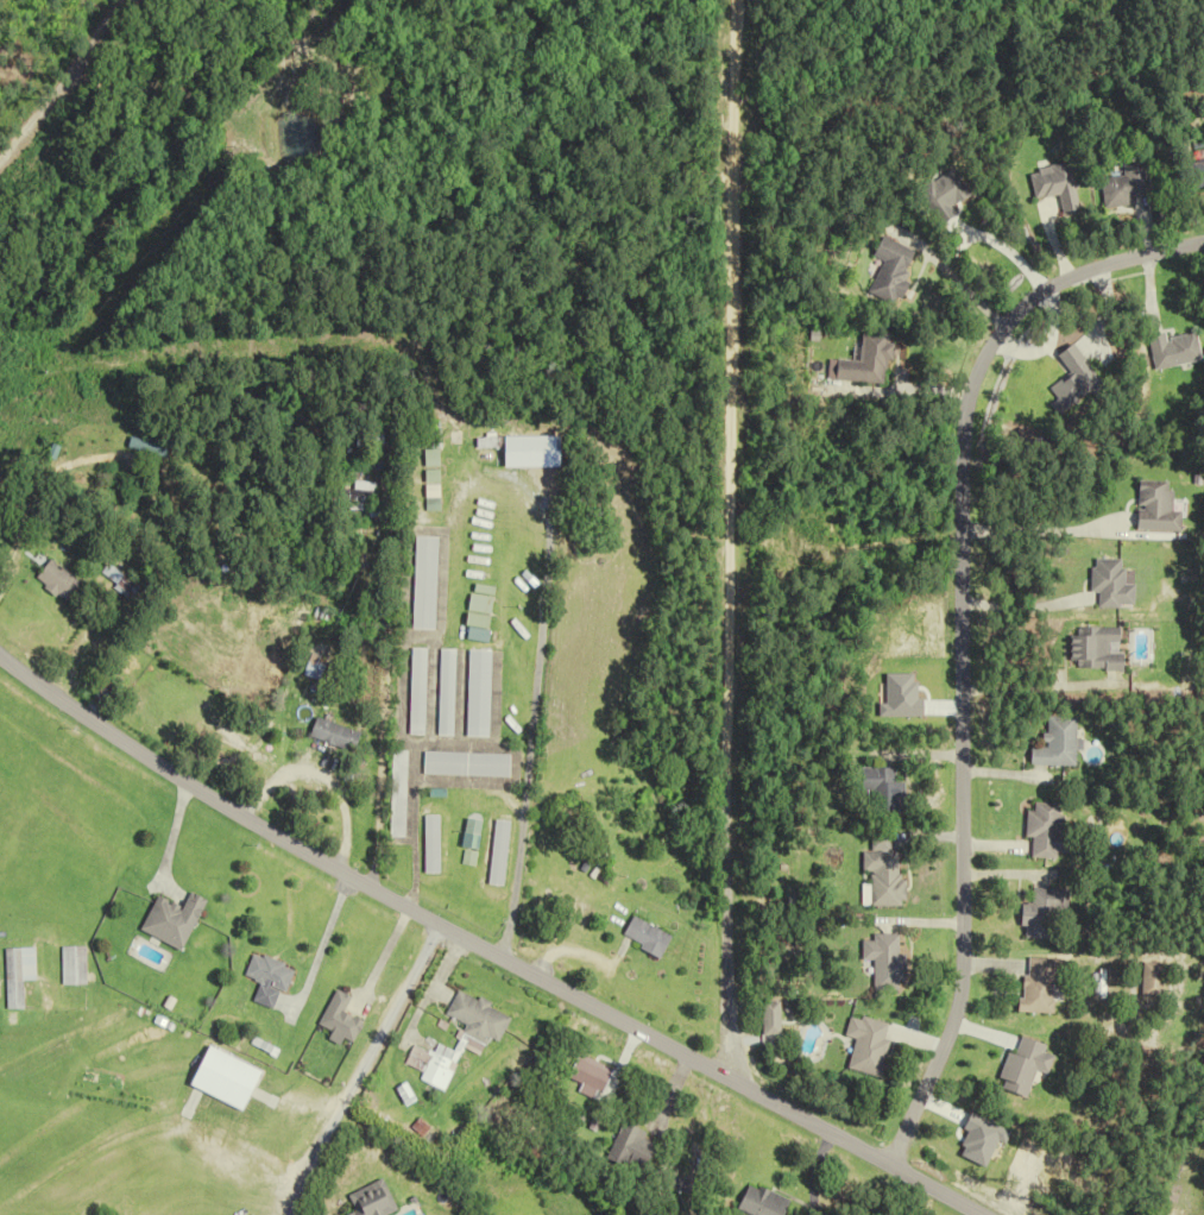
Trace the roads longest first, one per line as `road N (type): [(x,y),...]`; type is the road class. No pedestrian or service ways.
road 1 (secondary): [(0,659),(183,782),(330,868),(976,1214)]
road 2 (residential): [(884,1164),(943,1045),(960,987),(962,616),(972,392),(985,358),(1029,304),(1090,272),(1203,243)]
road 3 (residential): [(280,1214),(433,925)]
road 4 (track): [(125,0),(108,19),(83,80),(0,162)]

